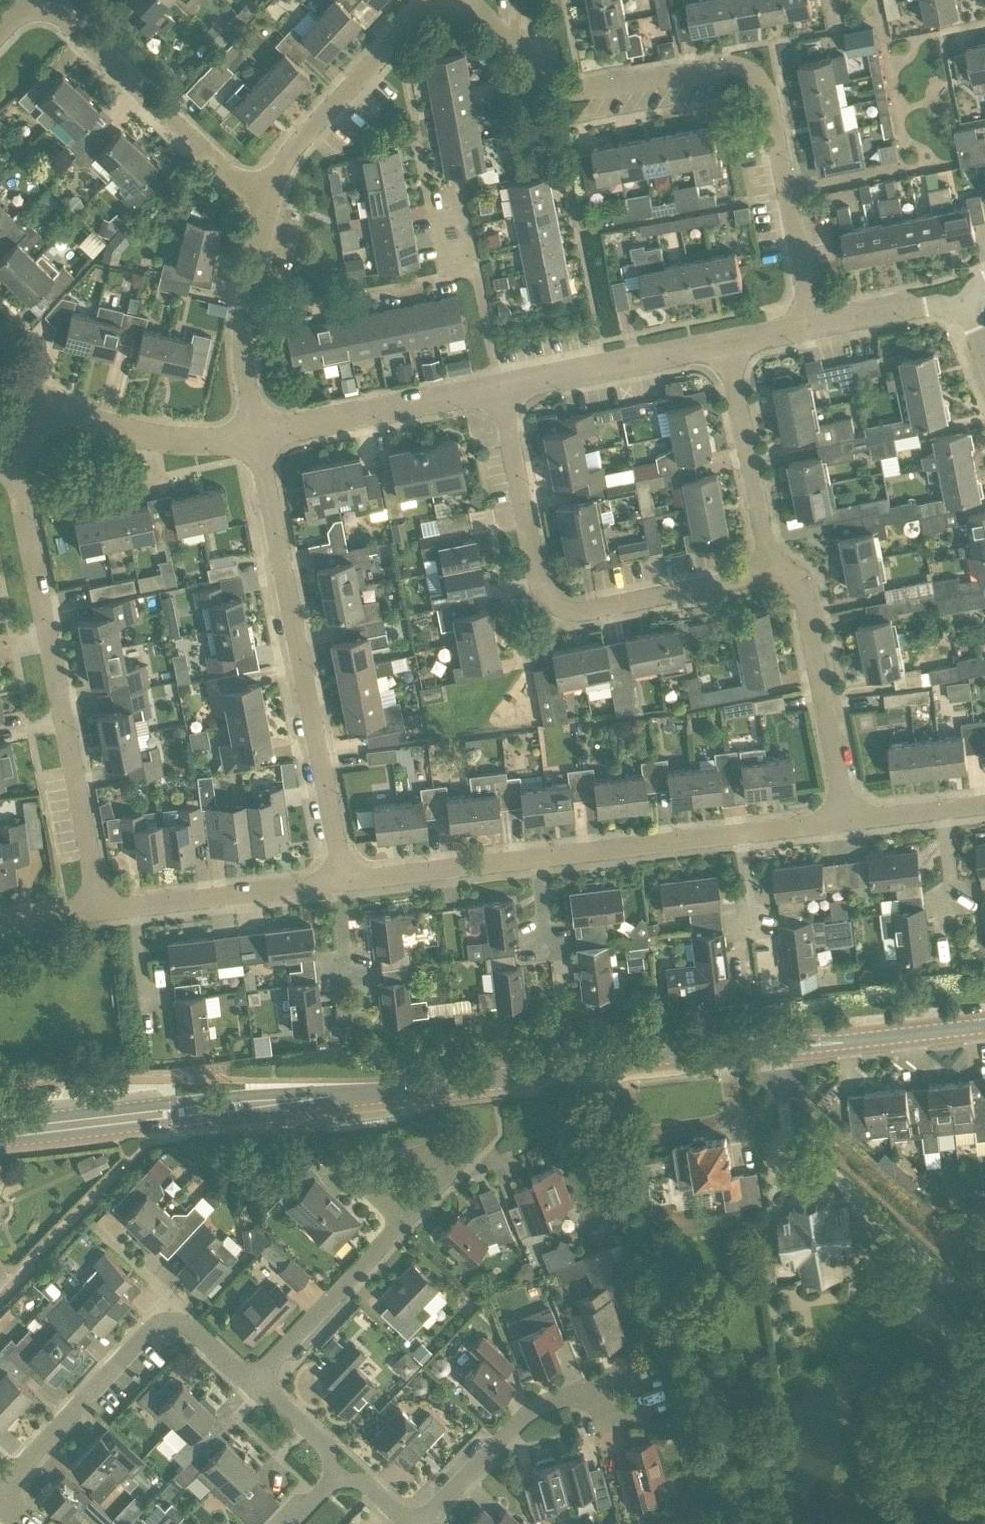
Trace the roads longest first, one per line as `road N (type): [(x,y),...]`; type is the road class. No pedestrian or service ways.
road 1 (unclassified): [(0,1134),(984,1024)]
road 2 (residential): [(811,324),(766,87),(755,72),(718,65),(567,91),(470,0)]
road 3 (residential): [(103,912),(11,457)]
road 4 (residential): [(344,882),(254,435)]
road 5 (residential): [(775,563),(748,577),(578,612),(556,608),(540,580),(499,387)]
road 6 (residential): [(252,1383),(189,1327),(169,1322),(148,1329),(1,1494)]
road 7 (residential): [(264,195),(234,179),(40,0)]
road 8 (residential): [(846,822),(806,595),(775,563)]
road 9 (residential): [(499,387),(254,435)]
road 10 (residential): [(264,195),(242,352),(254,435)]
road 11 (residential): [(103,912),(336,883)]
road 12 (residential): [(724,343),(499,387)]
road 13 (residential): [(419,1523),(527,1411),(596,1388)]
road 14 (residential): [(775,563),(764,545),(724,343)]
road 15 (residential): [(252,1383),(406,1220)]
road 16 (residential): [(254,435),(149,434),(43,397)]
road 17 (residential): [(535,859),(738,835)]
road 18 (residential): [(390,44),(293,144),(264,195)]
road 19 (residential): [(344,882),(535,859)]
road 20 (residential): [(406,1220),(355,1172),(437,1147),(462,1166)]
road 21 (residential): [(429,199),(403,57),(390,44)]
road 22 (residential): [(965,305),(811,324)]
road 23 (residential): [(334,1476),(328,1447),(252,1383)]

